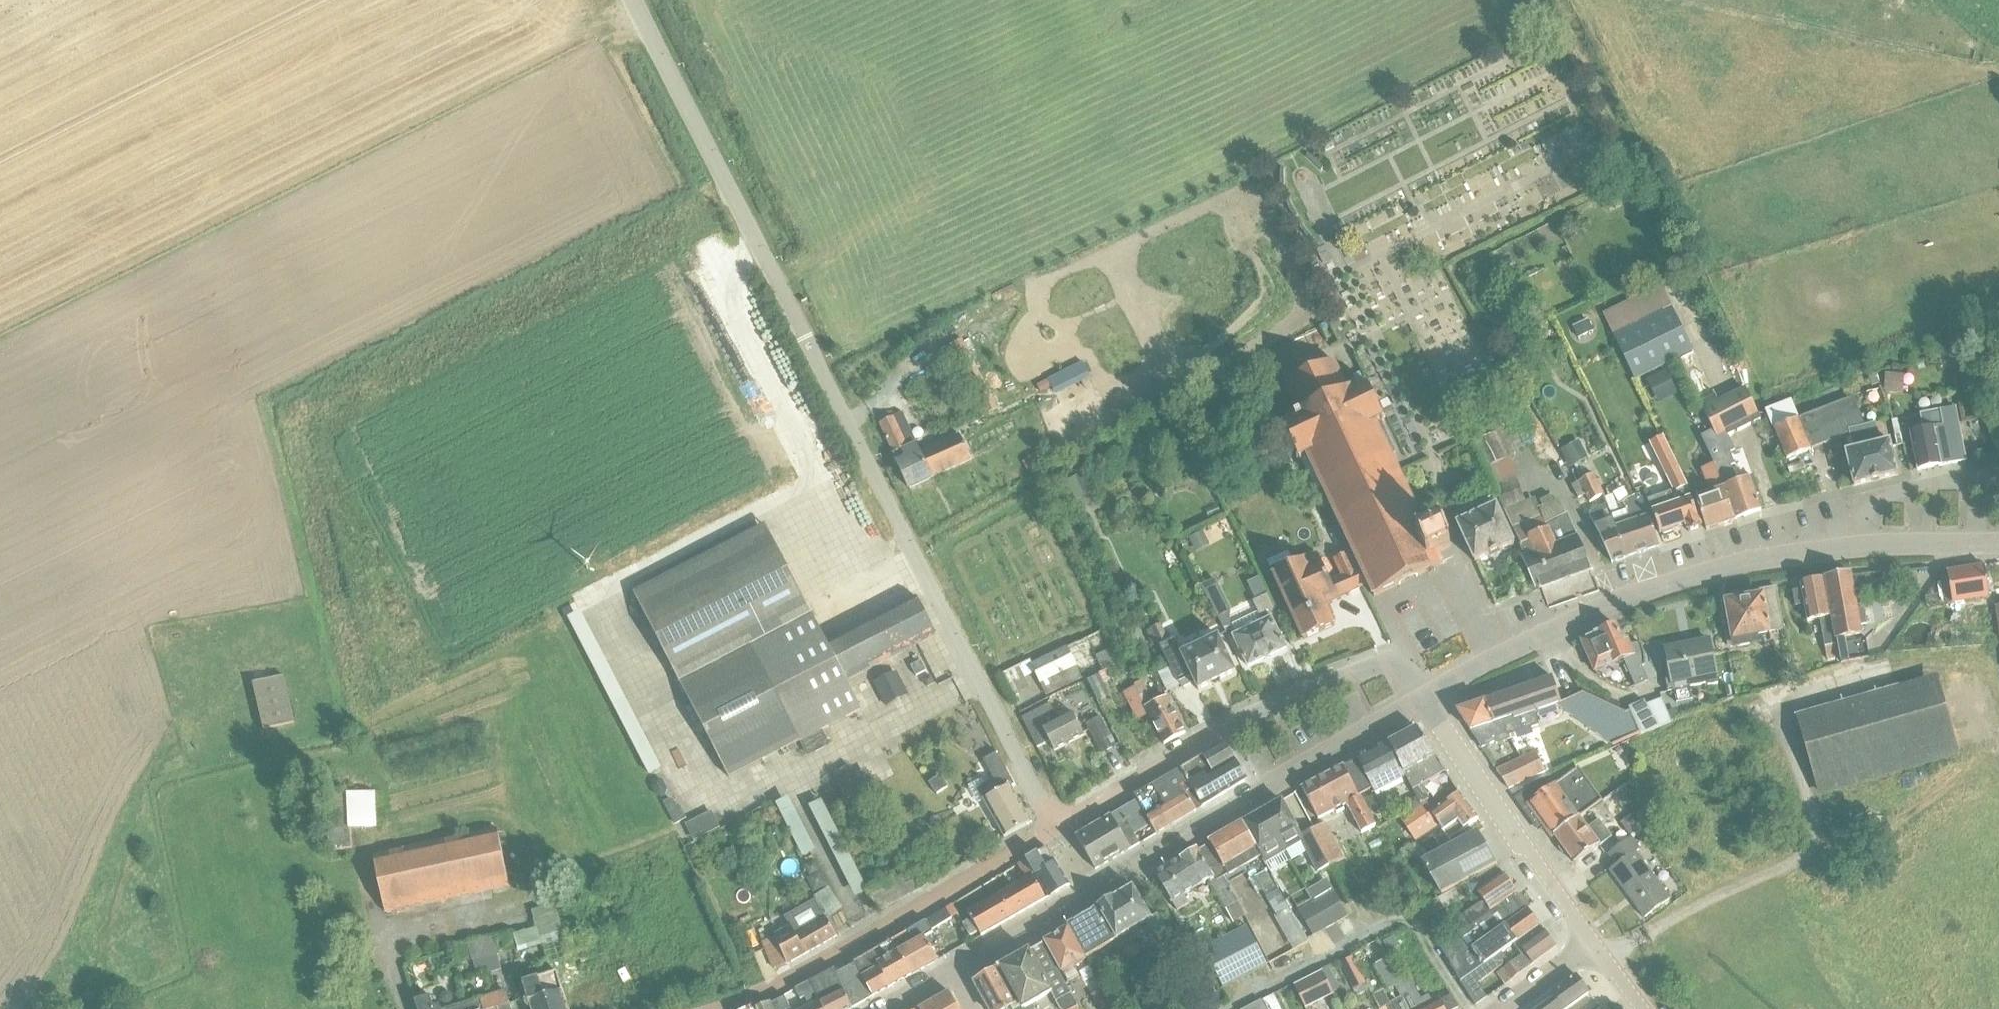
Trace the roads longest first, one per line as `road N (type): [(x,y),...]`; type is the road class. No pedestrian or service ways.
road 1 (unclassified): [(1059,818),(634,0)]
road 2 (unclassified): [(954,973),(1432,702)]
road 3 (tertiary): [(1432,702),(1512,650),(1645,591),(1744,561),(1865,545)]
road 4 (unclassified): [(1432,702),(1405,668),(1375,662),(1220,726),(1059,818)]
road 5 (residential): [(1059,818),(839,954),(711,1008)]
road 6 (tertiary): [(1595,949),(1432,702)]
road 7 (unclassified): [(1865,545),(1886,496),(1998,476)]
road 8 (tertiary): [(1865,545),(1998,547)]

